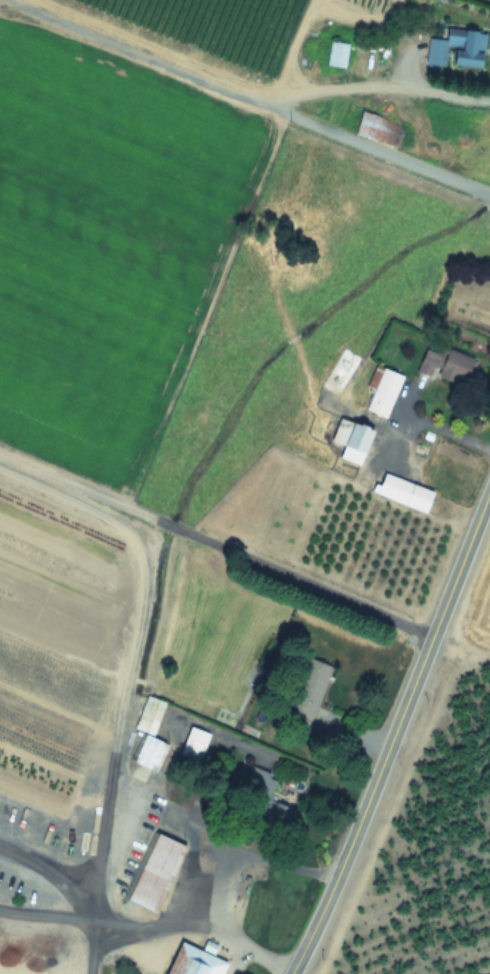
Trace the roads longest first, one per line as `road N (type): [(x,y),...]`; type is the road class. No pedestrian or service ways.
road 1 (tertiary): [(291,973),(489,488)]
road 2 (track): [(489,96),(383,84),(250,89),(18,0)]
road 3 (track): [(432,635),(0,450)]
road 4 (track): [(250,89),(489,192)]

